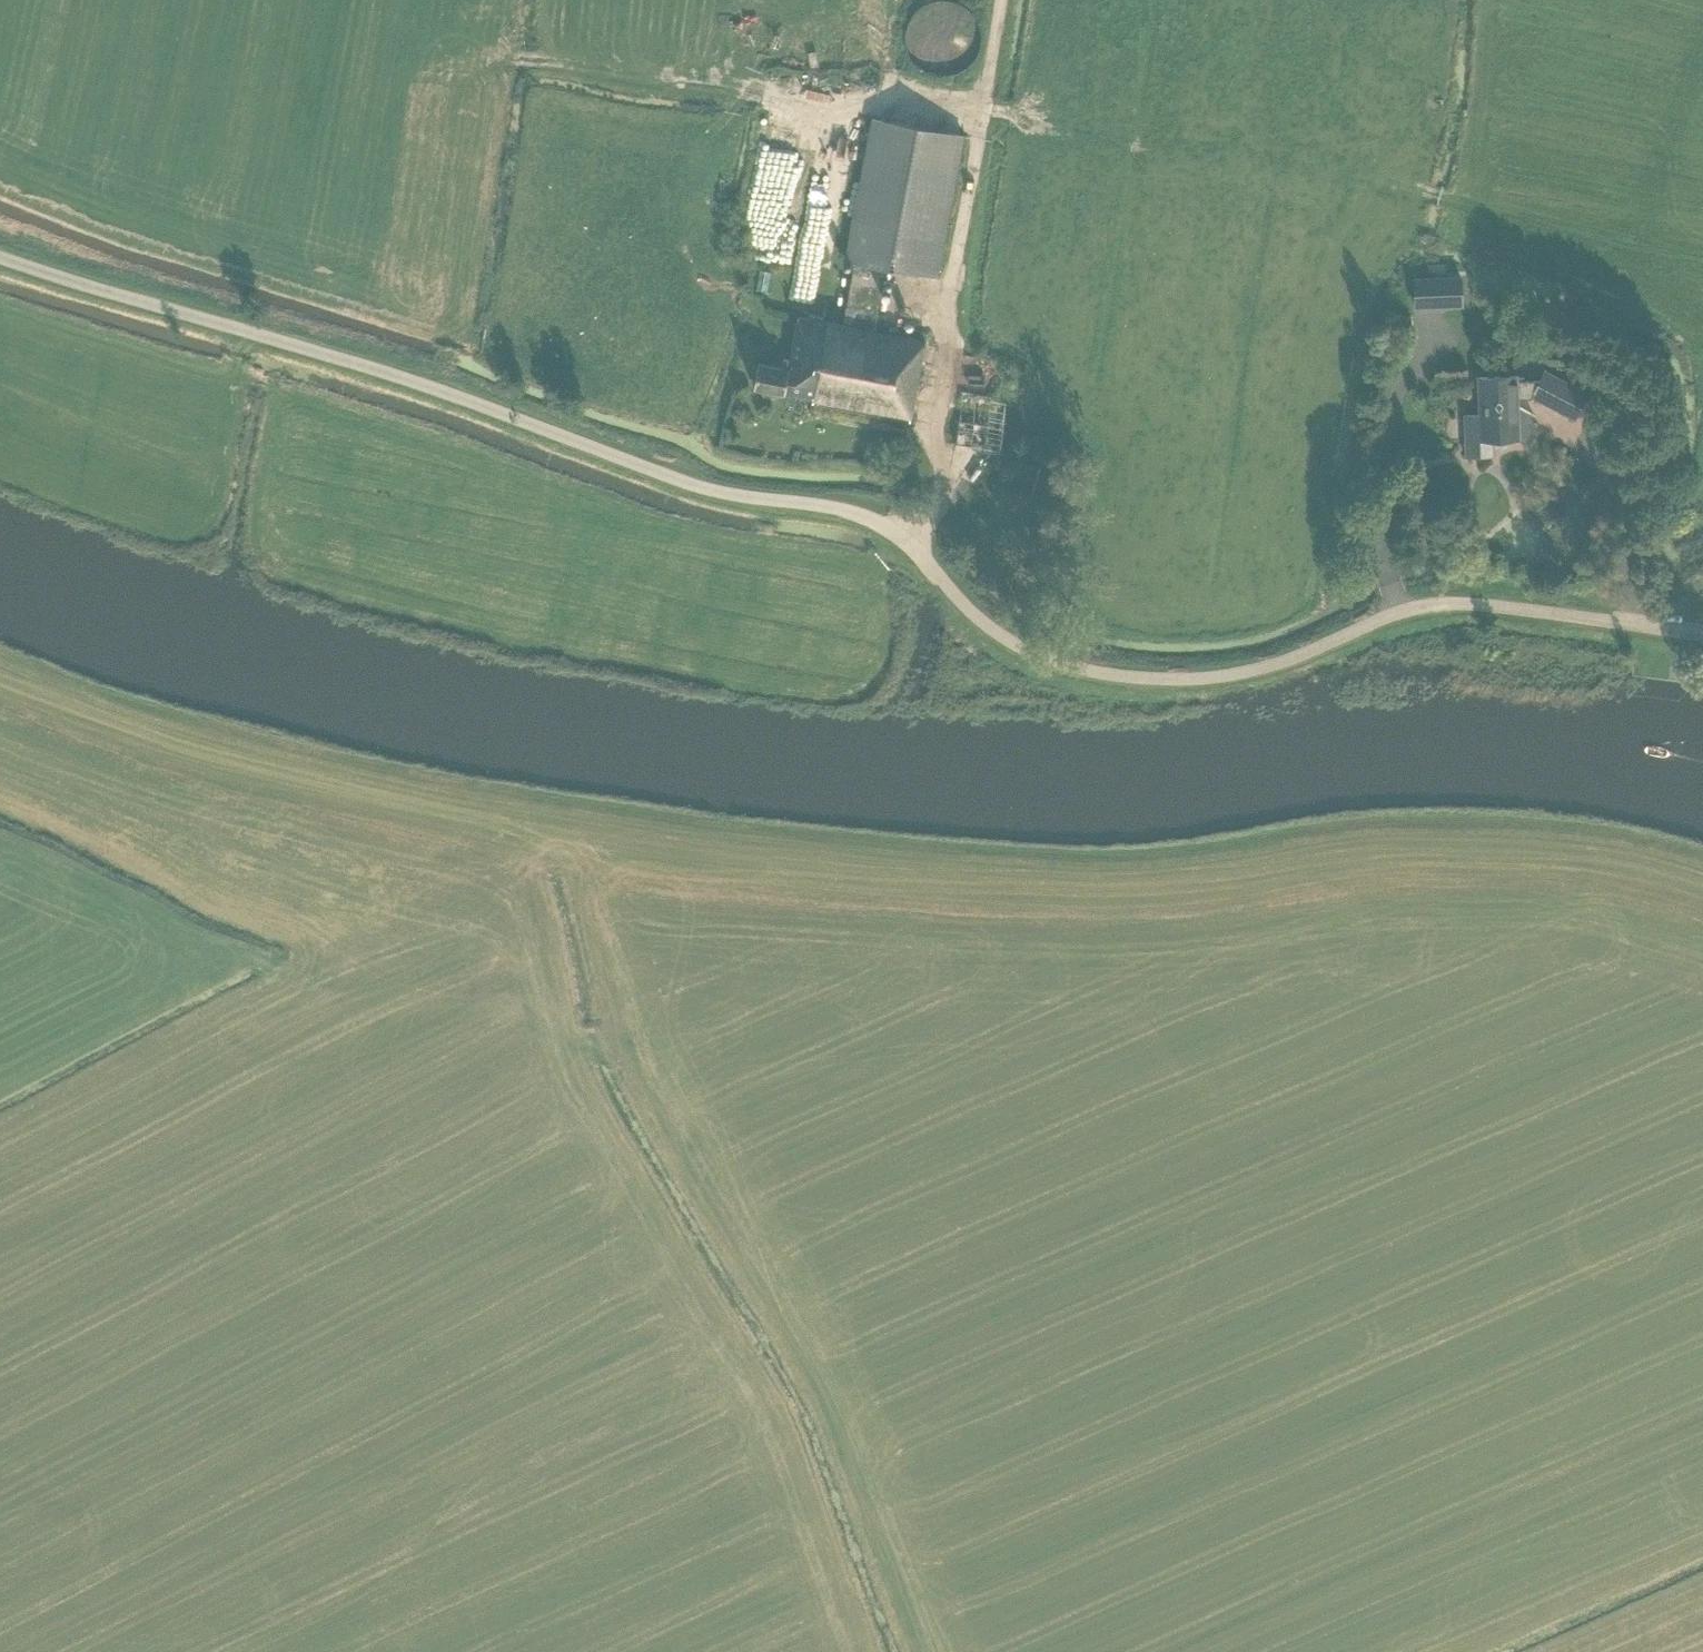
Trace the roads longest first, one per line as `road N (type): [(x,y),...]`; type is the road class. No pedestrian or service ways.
road 1 (unclassified): [(0,257),(446,392),(688,484),(846,510),(899,539),(1010,642),(1098,673),(1167,679),(1242,673),(1384,617),(1438,605),(1702,637)]

